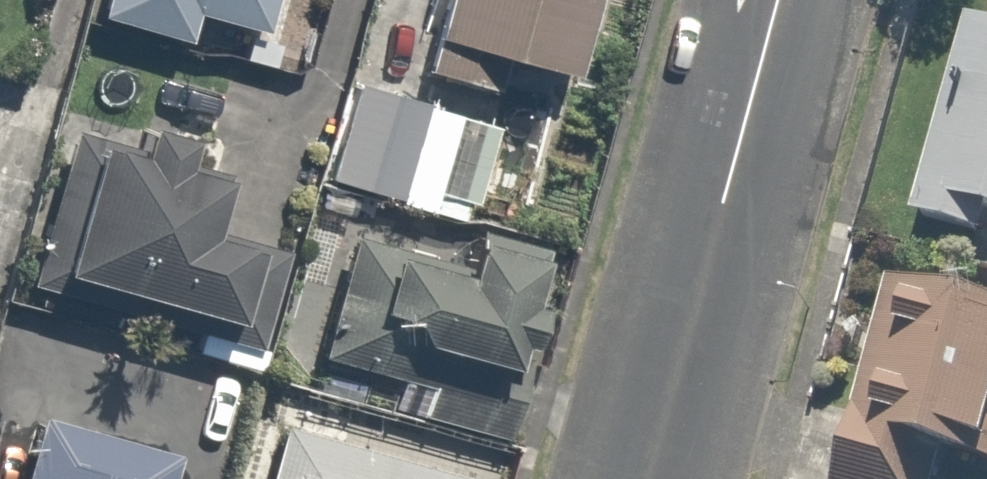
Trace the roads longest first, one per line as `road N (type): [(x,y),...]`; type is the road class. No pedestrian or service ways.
road 1 (residential): [(779,0),(647,478)]

